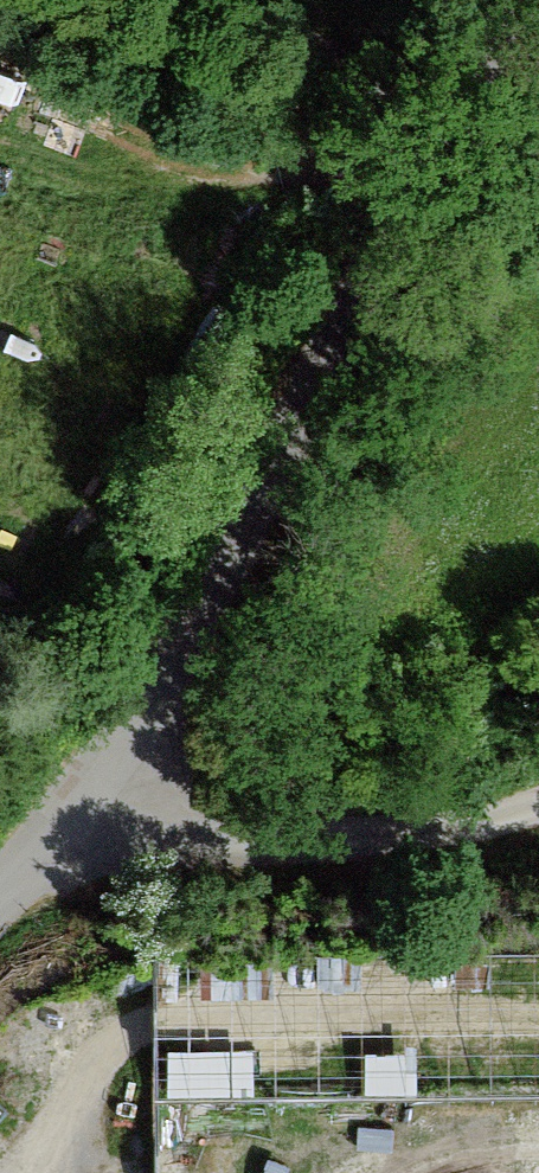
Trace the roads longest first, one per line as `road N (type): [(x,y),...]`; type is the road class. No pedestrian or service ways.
road 1 (unclassified): [(0,901),(63,842),(176,676),(525,0)]
road 2 (track): [(63,842),(342,843),(538,807)]
road 3 (track): [(348,143),(66,0)]

